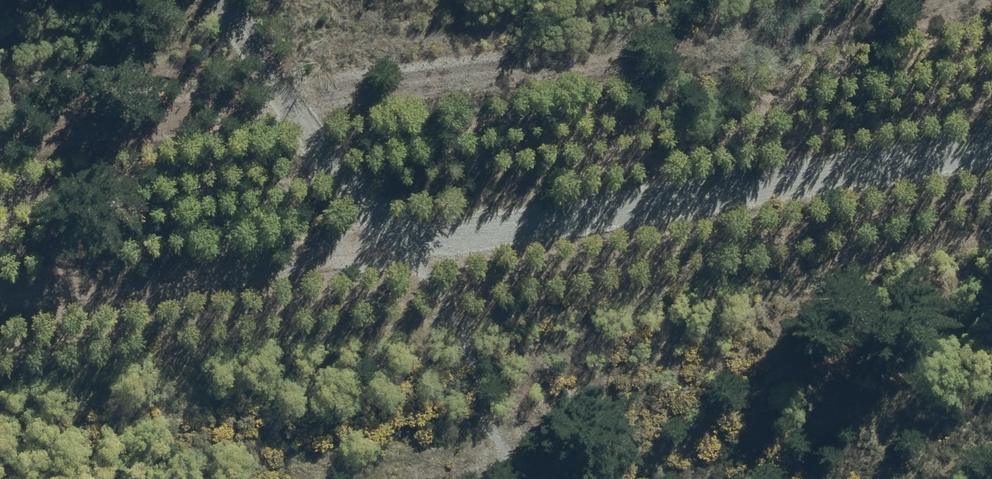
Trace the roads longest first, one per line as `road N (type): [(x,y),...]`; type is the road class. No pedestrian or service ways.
road 1 (track): [(991,239),(159,351),(0,386)]
road 2 (track): [(233,0),(296,107),(397,224),(991,111)]

